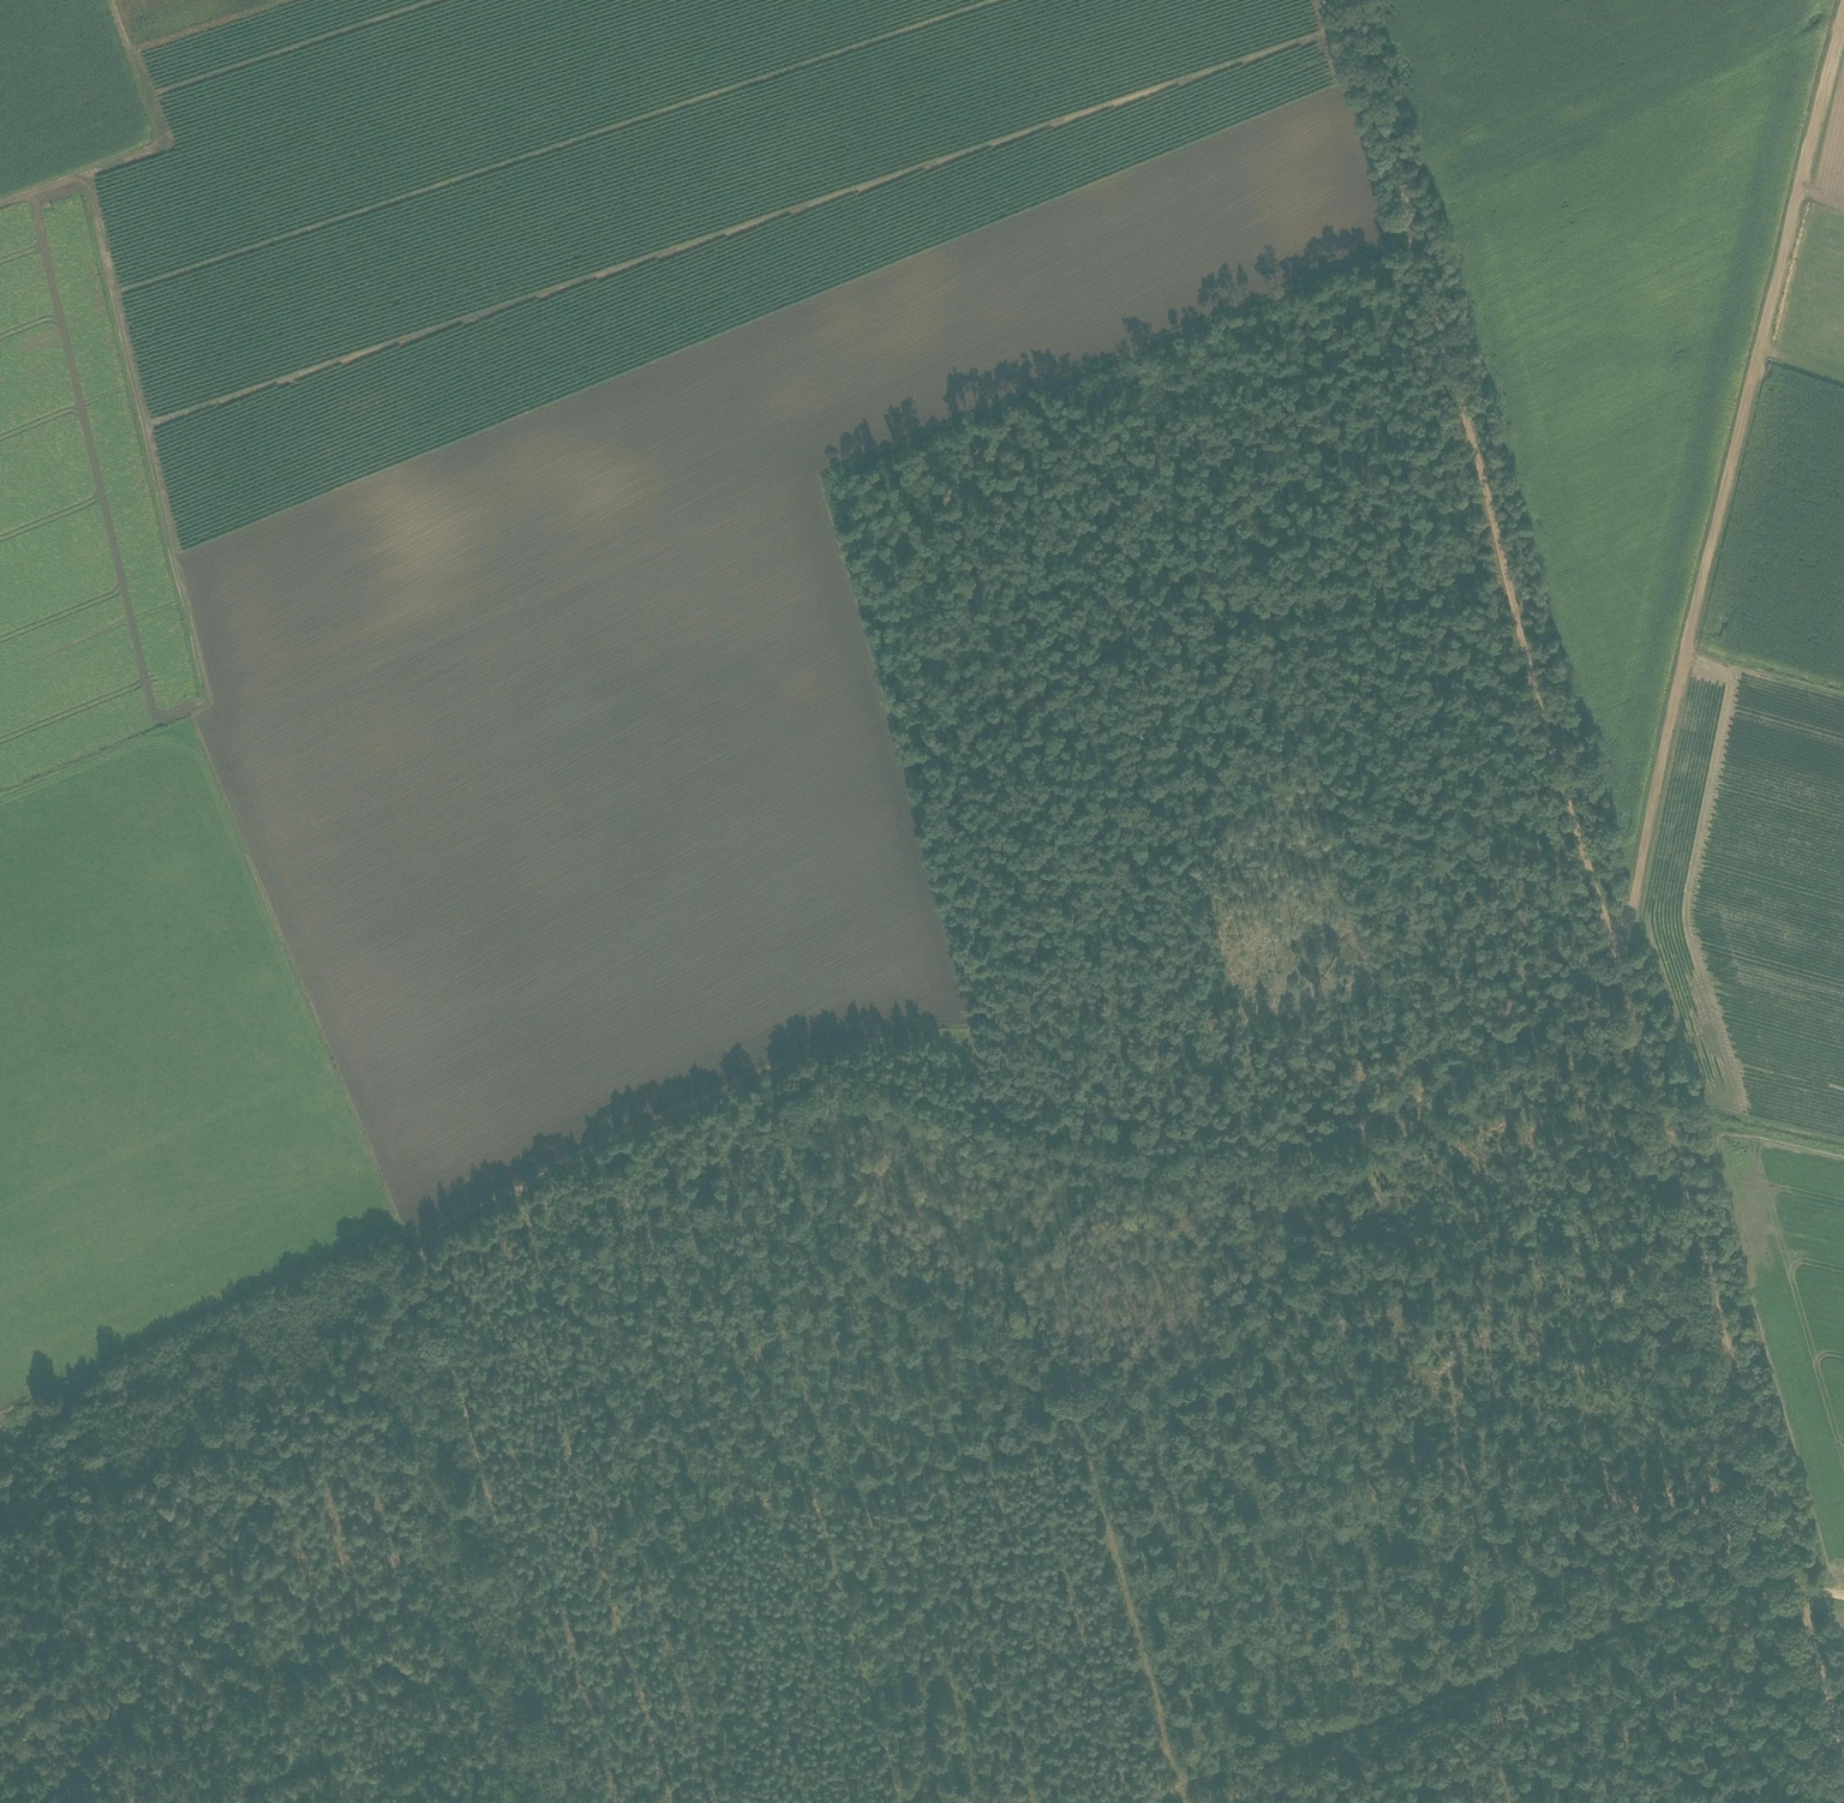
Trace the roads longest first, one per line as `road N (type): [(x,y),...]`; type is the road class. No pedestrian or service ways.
road 1 (track): [(1614,941),(1474,1074),(1422,1103),(1312,1142),(1171,1151),(1049,1131),(997,1113),(976,1087),(967,1034),(957,1024),(931,1023),(765,1062),(406,1237),(563,1802)]
road 2 (track): [(1614,941),(1347,0)]
road 3 (track): [(1843,14),(1636,884),(1614,941)]
road 4 (track): [(1799,1586),(1614,941)]
road 5 (track): [(1843,1748),(1799,1586)]

